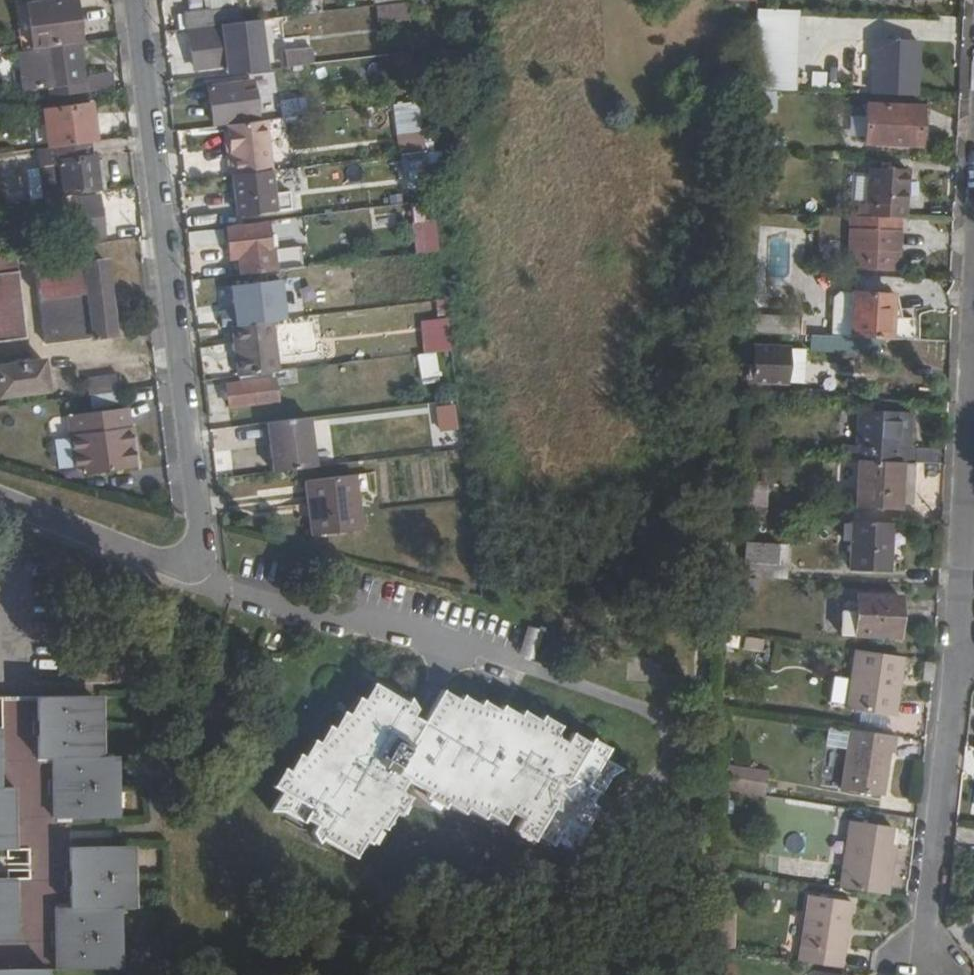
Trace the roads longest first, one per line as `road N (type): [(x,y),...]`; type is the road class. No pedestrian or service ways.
road 1 (residential): [(0,499),(164,563),(184,567),(200,557),(136,0)]
road 2 (residential): [(923,950),(960,648),(973,394)]

